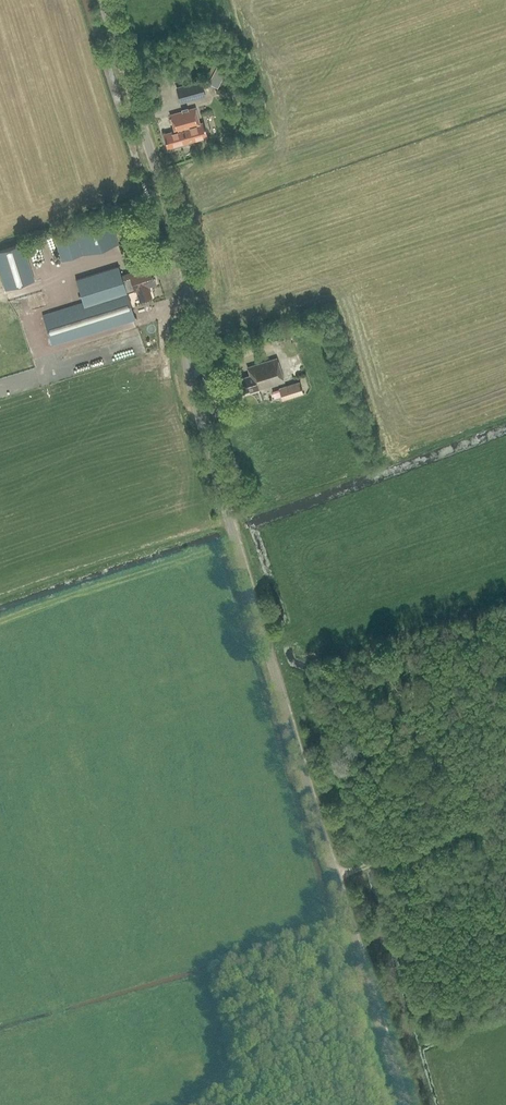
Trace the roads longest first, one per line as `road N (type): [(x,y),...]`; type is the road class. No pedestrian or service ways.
road 1 (unclassified): [(407,1104),(191,389),(184,258),(103,0)]
road 2 (track): [(337,874),(505,814)]

